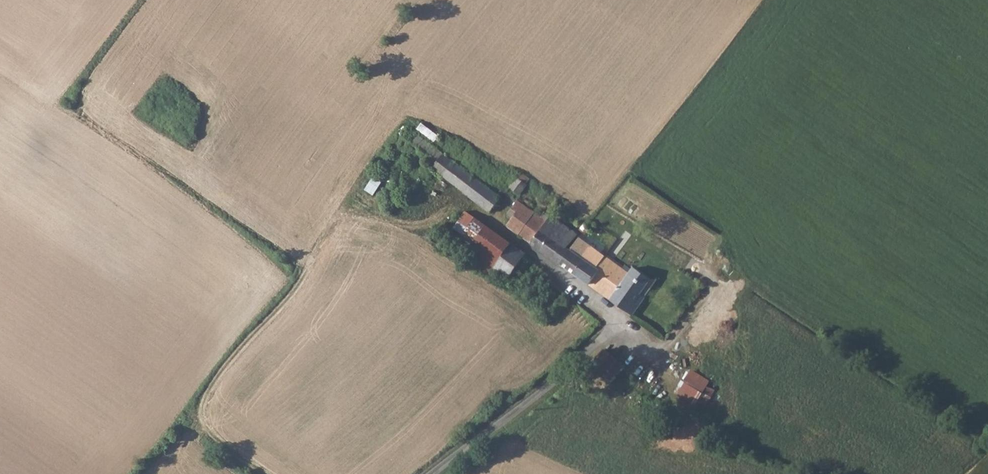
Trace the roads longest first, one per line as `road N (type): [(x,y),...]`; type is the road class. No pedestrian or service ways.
road 1 (unclassified): [(436,473),(593,351)]

